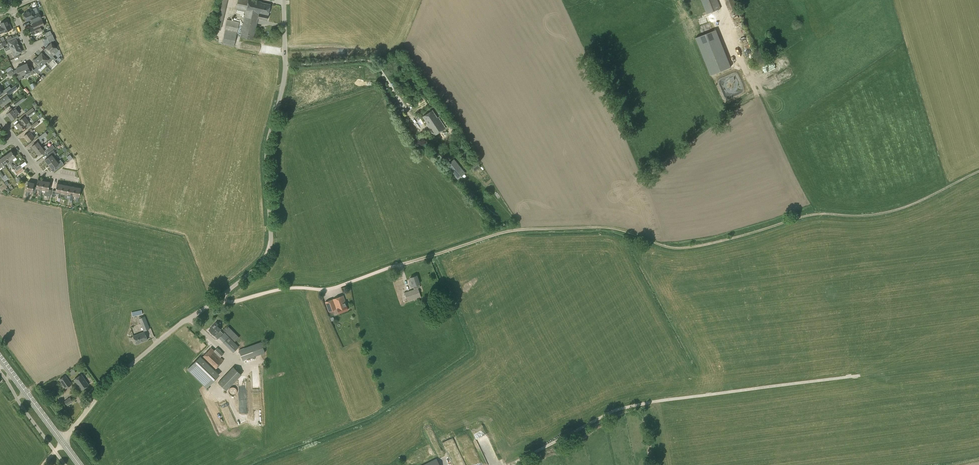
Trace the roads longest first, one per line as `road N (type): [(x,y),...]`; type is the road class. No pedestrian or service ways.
road 1 (track): [(978,172),(897,209),(811,215),(681,248),(607,229),(526,229),(406,263)]
road 2 (unclassified): [(218,299),(270,248),(266,158),(284,78),(284,0)]
road 3 (unclassified): [(63,442),(109,384),(218,299)]
road 4 (unclassified): [(406,263),(327,290),(218,299)]

